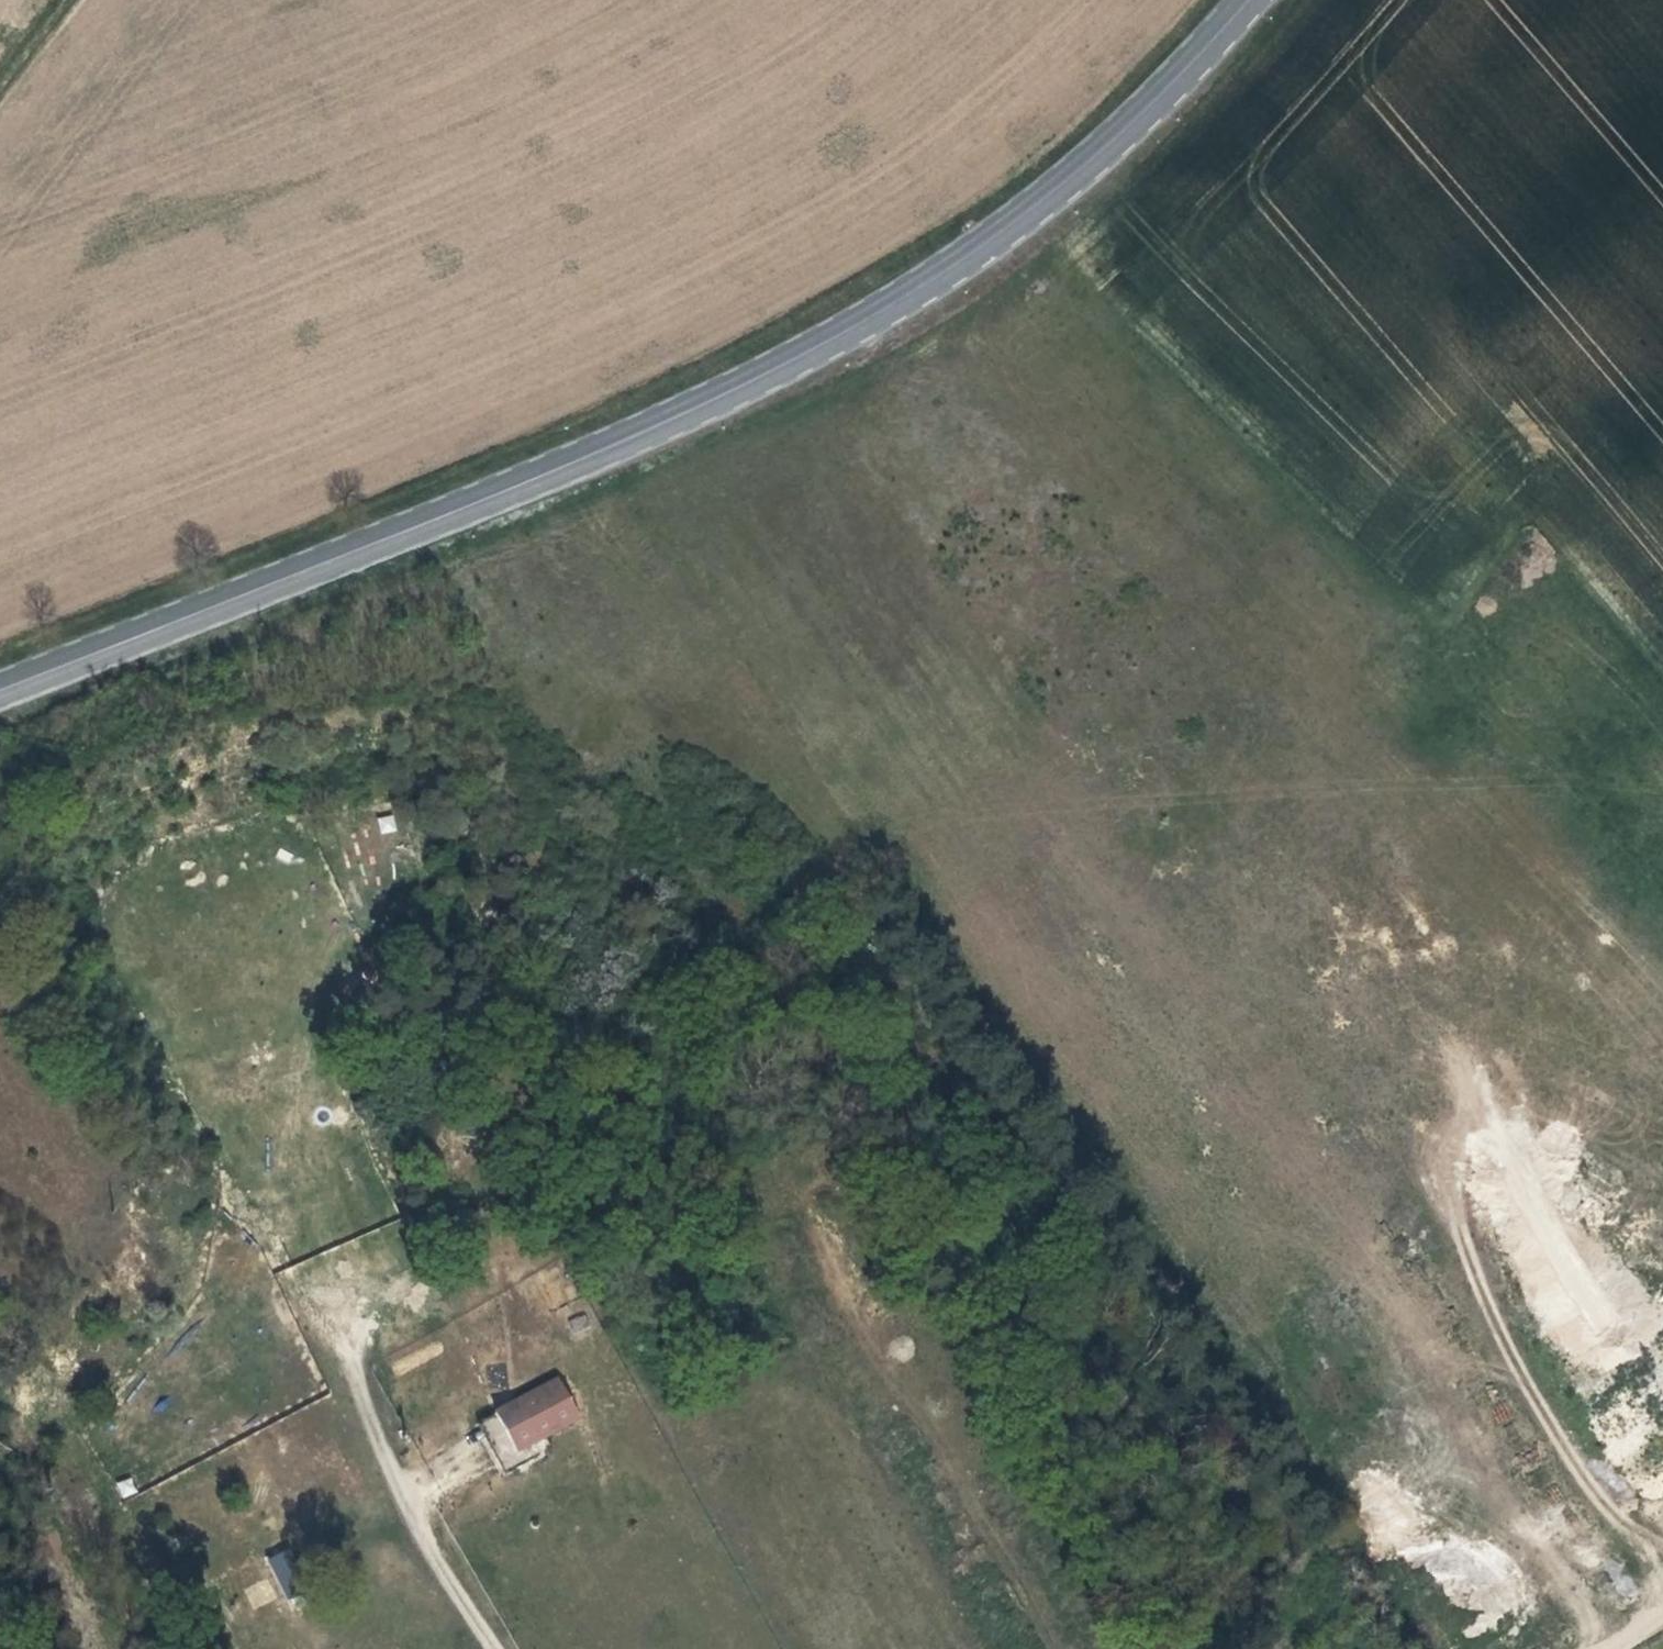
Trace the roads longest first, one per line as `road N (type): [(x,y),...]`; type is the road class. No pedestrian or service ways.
road 1 (primary): [(0,685),(445,512),(953,255),(1215,0)]
road 2 (track): [(372,1303),(393,1457),(419,1527),(499,1648)]
road 3 (track): [(84,0),(0,115)]

